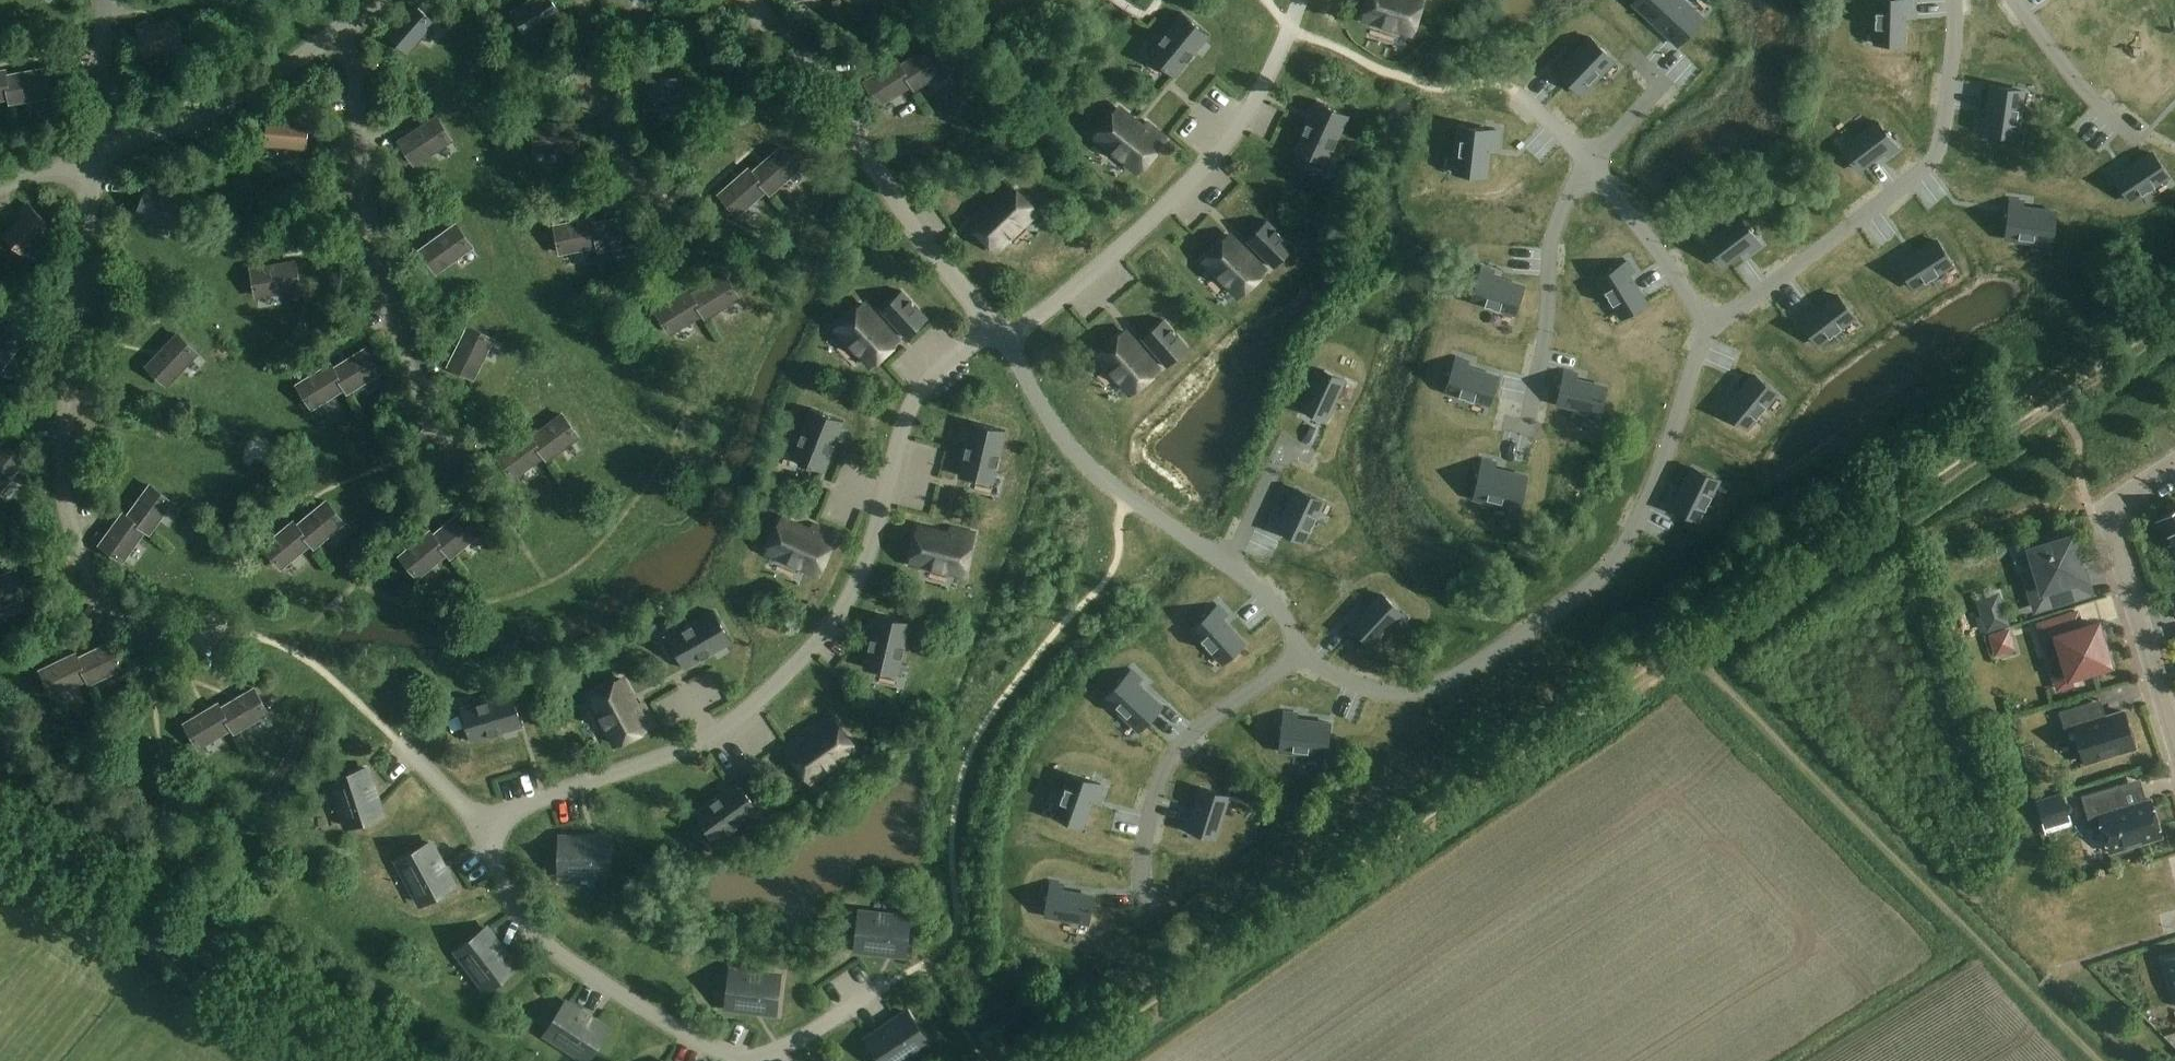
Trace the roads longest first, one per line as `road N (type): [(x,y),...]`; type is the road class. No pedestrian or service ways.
road 1 (track): [(1693,655),(1089,1060)]
road 2 (track): [(2174,330),(1693,655)]
road 3 (track): [(1693,655),(2103,1060)]
road 4 (unclassified): [(384,1060),(0,820)]
road 5 (residential): [(2174,467),(2111,520),(2174,739)]

